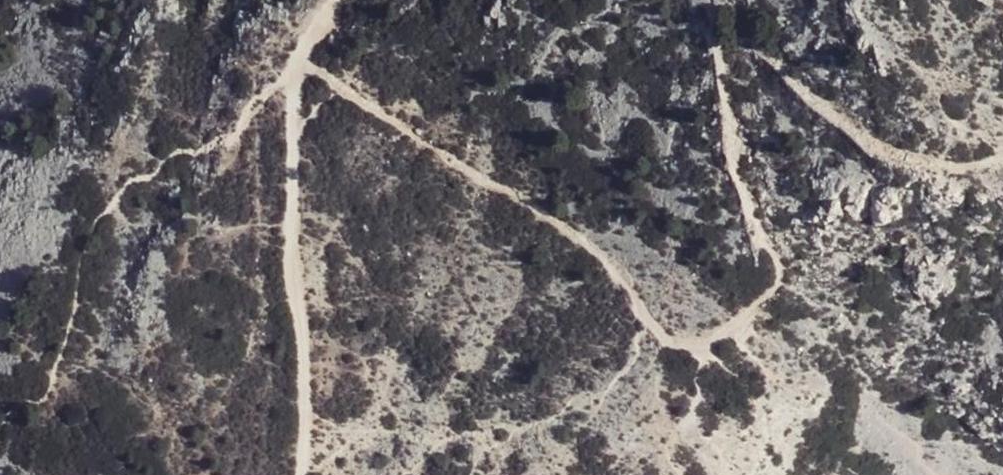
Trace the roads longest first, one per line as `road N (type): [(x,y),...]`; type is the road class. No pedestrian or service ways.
road 1 (track): [(296,75),(302,474)]

